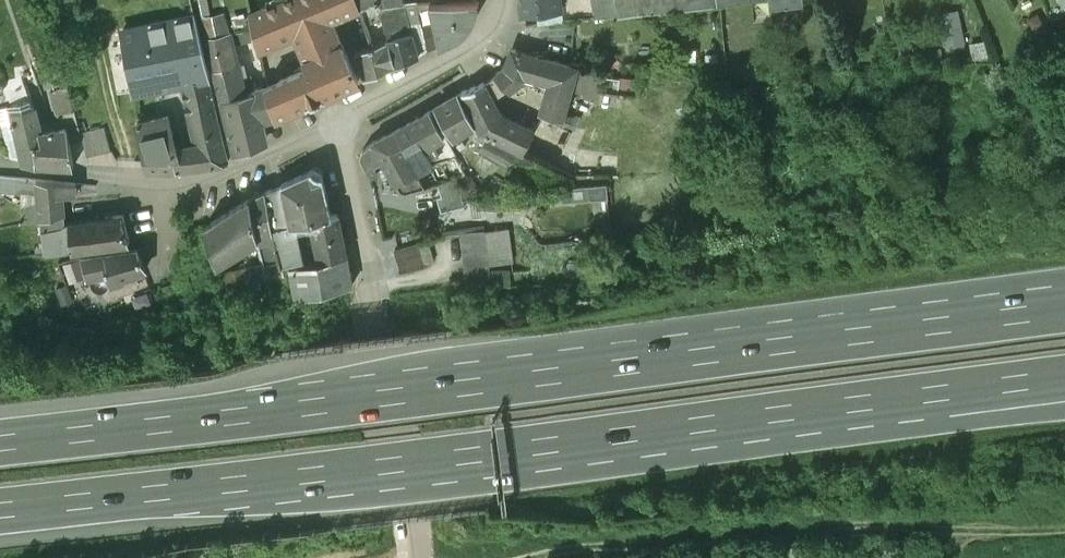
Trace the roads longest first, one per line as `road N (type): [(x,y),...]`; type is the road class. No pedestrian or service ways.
road 1 (motorway): [(1064,303),(0,435)]
road 2 (motorway): [(0,521),(1060,386)]
road 3 (track): [(534,557),(742,531),(1064,522)]
road 4 (residential): [(418,557),(335,131)]
road 5 (residential): [(505,0),(498,29),(479,47),(335,131)]
road 6 (residential): [(174,192),(0,174)]
road 7 (residential): [(335,131),(199,188)]

